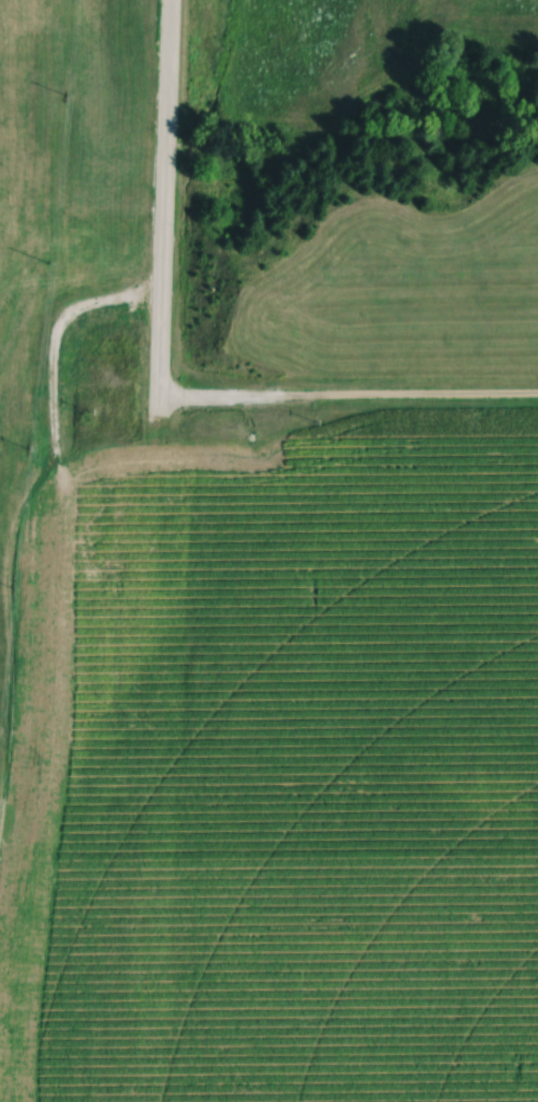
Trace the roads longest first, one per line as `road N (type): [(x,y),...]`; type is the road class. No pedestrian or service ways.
road 1 (residential): [(173,0),(163,427)]

